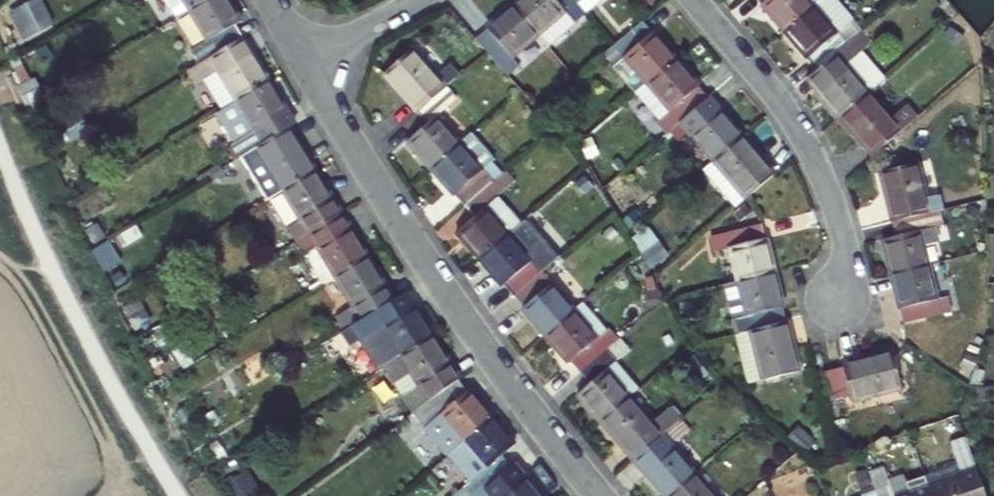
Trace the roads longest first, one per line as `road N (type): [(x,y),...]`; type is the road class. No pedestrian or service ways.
road 1 (residential): [(304,63),(425,262),(601,495)]
road 2 (residential): [(695,0),(808,148),(847,258),(848,309)]
road 3 (track): [(0,263),(19,275),(73,365),(119,485),(161,467)]
road 4 (residential): [(304,63),(424,0)]

